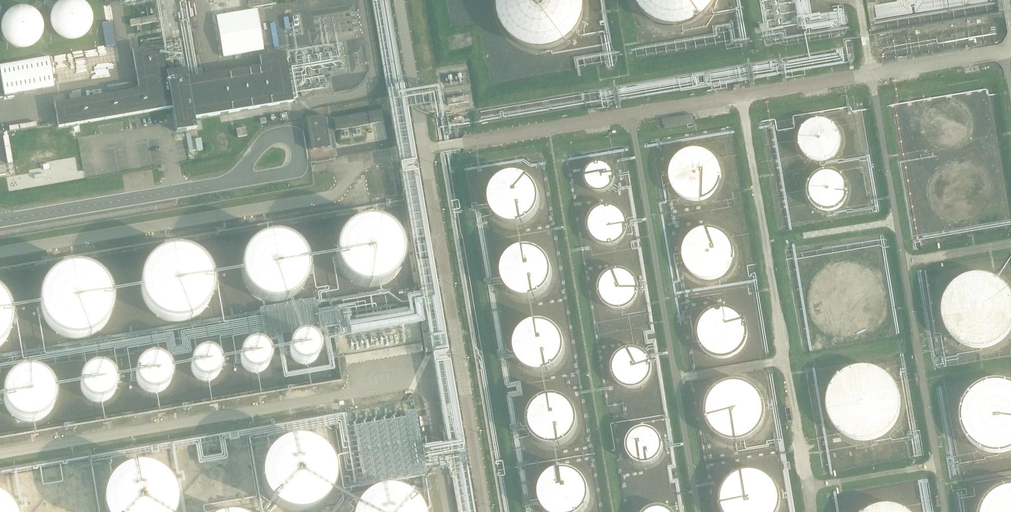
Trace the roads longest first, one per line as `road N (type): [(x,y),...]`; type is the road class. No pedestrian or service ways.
road 1 (unclassified): [(0,221),(234,182)]
road 2 (unclassified): [(234,182),(297,171),(294,138),(266,144)]

